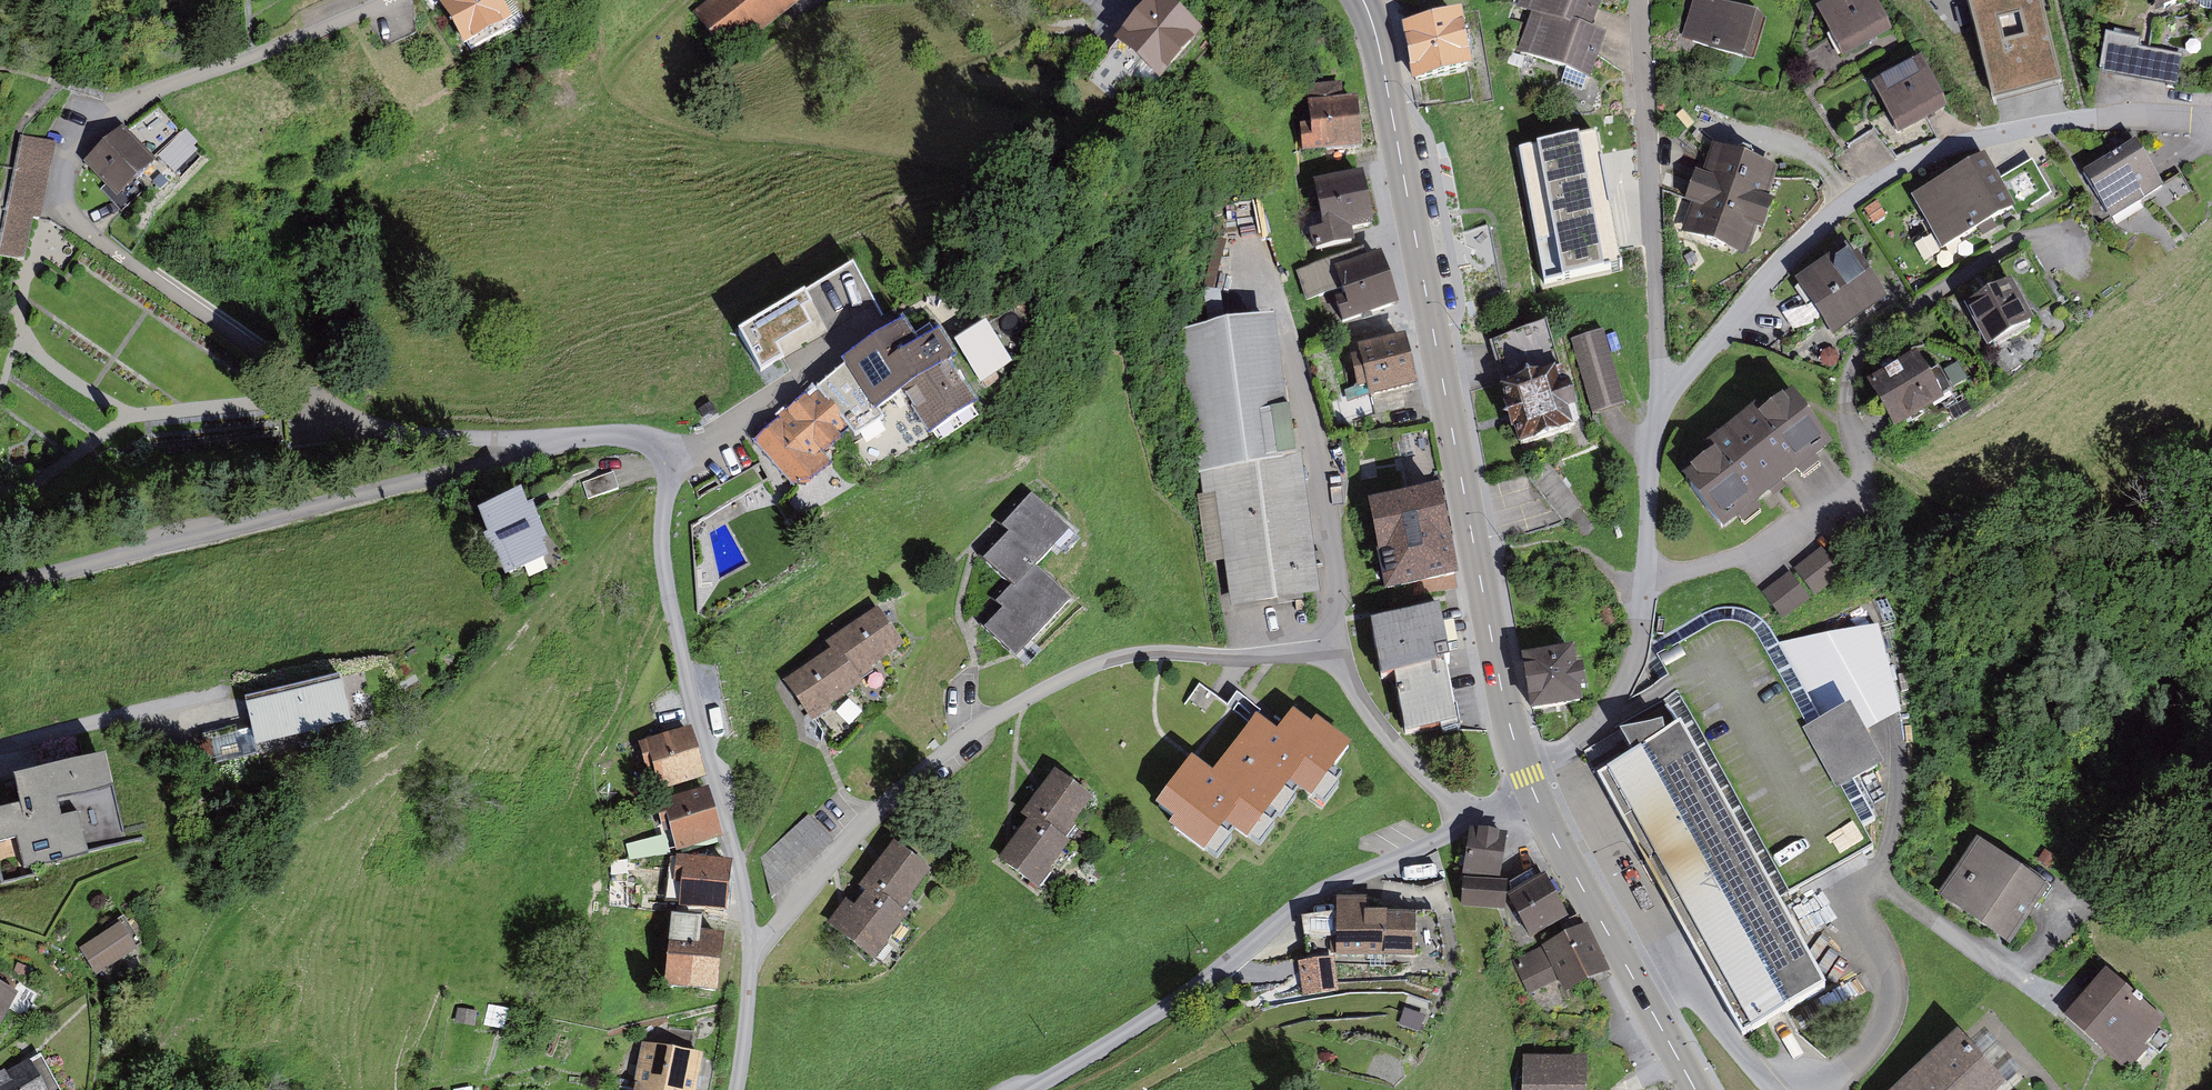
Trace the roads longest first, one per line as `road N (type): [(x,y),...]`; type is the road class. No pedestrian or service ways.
road 1 (residential): [(386,0),(100,123),(68,157),(61,205),(348,413),(404,430),(566,441)]
road 2 (residential): [(1479,822),(1386,736),(1341,659),(1148,652),(1106,660),(981,729),(894,805),(751,957)]
road 3 (residential): [(1649,0),(1667,386),(1645,621),(1623,692),(1576,743),(1519,756)]
road 4 (tertiary): [(1364,0),(1519,756)]
road 5 (residential): [(566,441),(625,439),(657,444),(674,458),(661,518),(665,574),(743,878),(751,957)]
road 6 (residential): [(0,586),(566,441)]
road 7 (residential): [(1031,1089),(1232,964),(1317,897),(1479,822)]
road 8 (tertiary): [(1534,795),(1696,1089)]
road 9 (residential): [(751,957),(736,1089)]

